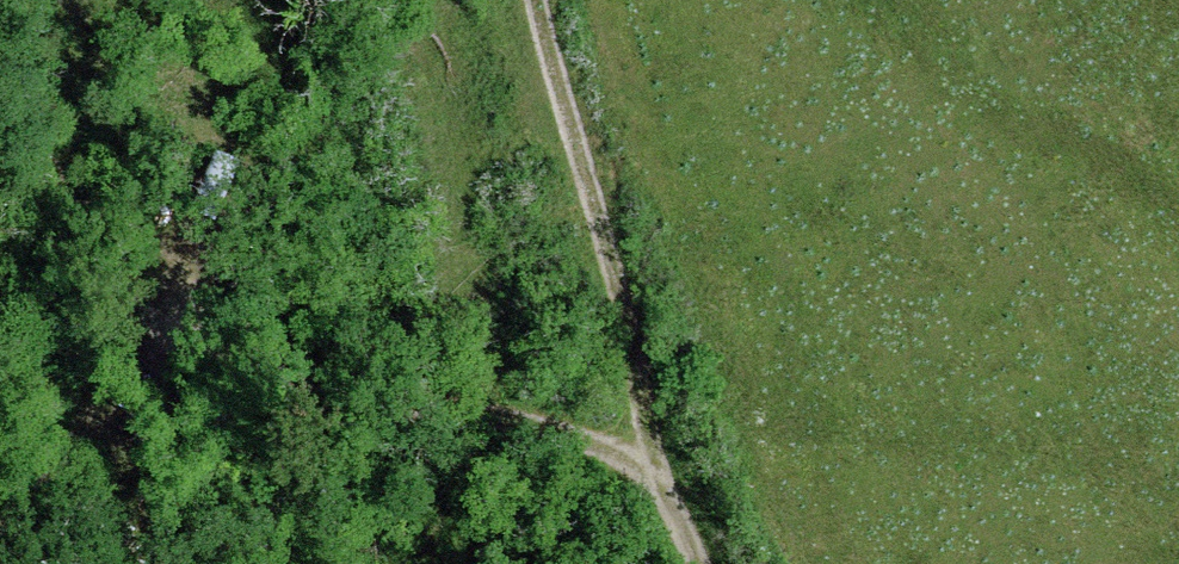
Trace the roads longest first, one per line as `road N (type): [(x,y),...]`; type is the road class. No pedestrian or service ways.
road 1 (track): [(104,404),(173,346),(408,404),(534,425),(603,449),(637,472),(671,513),(695,563)]
road 2 (track): [(658,493),(621,312),(537,0)]

